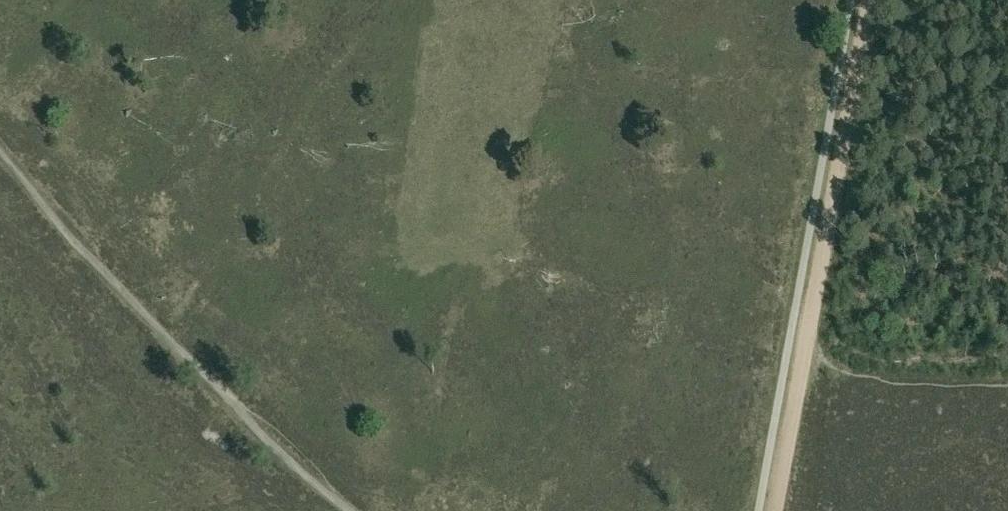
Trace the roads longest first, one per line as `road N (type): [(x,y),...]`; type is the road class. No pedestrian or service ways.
road 1 (track): [(773,510),(865,0)]
road 2 (track): [(0,153),(177,353),(349,510)]

